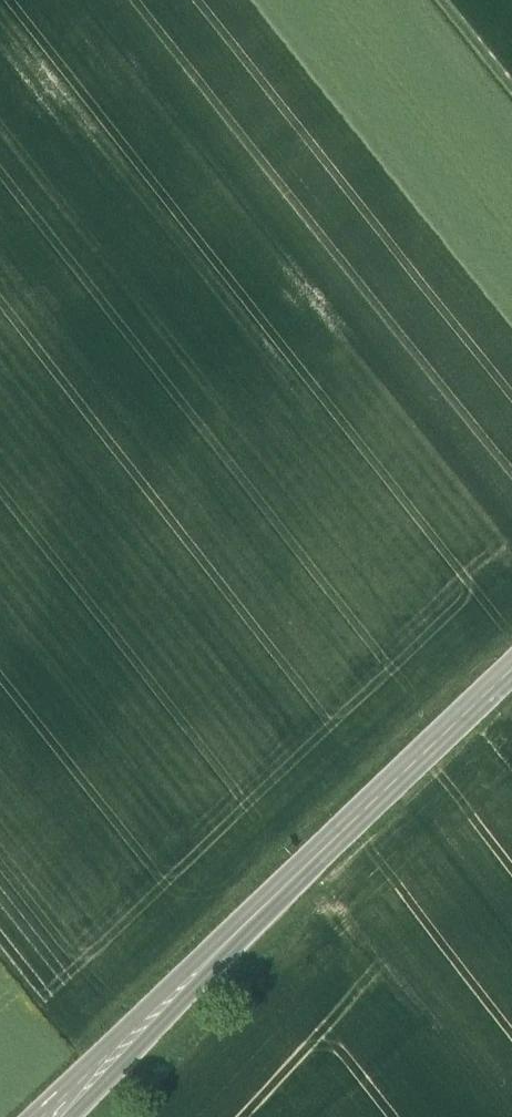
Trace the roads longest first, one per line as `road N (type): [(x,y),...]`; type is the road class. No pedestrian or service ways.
road 1 (secondary): [(511,703),(287,917),(57,1116)]

